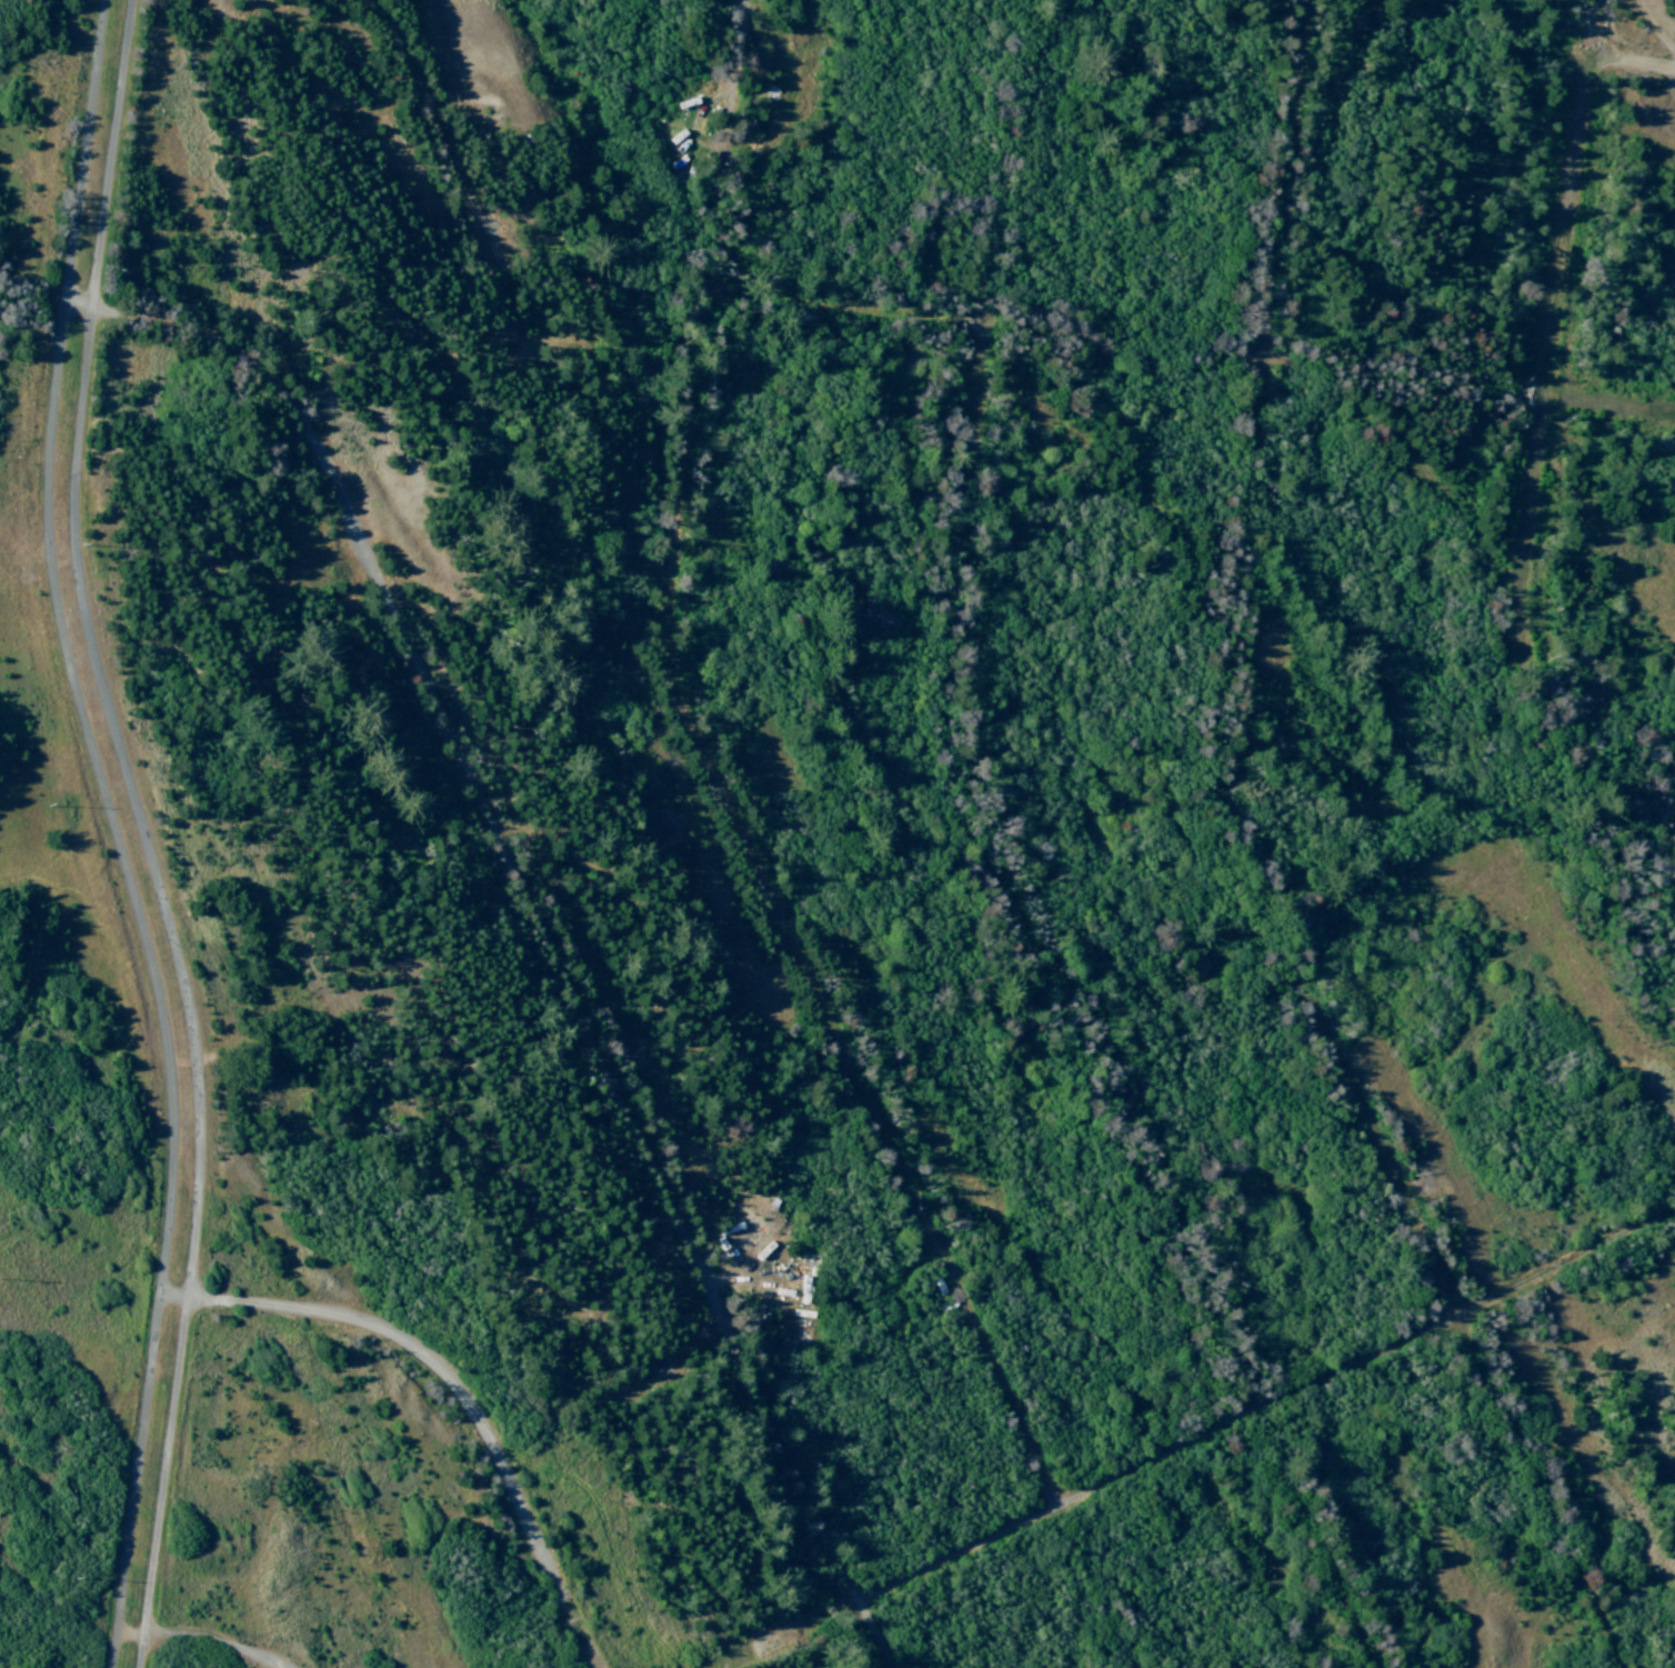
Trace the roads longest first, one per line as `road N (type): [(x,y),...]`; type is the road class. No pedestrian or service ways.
road 1 (residential): [(1137,1667),(774,903),(666,657),(749,0)]
road 2 (residential): [(1383,1667),(970,795),(947,732),(945,641),(1029,0)]
road 3 (residential): [(1625,1667),(1224,808),(1220,765),(1252,461),(1314,0)]
road 4 (residential): [(891,1667),(308,426),(264,372),(185,324),(0,298)]
road 5 (residential): [(114,1667),(163,1297),(178,1107),(166,1001),(62,636),(52,561),(51,451),(66,306),(108,0)]
road 6 (residential): [(137,0),(78,453),(77,530),(101,675),(173,925),(203,1115),(192,1300),(140,1667)]
road 7 (residential): [(731,1667),(1674,1217)]
road 8 (residential): [(1674,979),(1529,660),(1521,619),(1599,0)]
road 9 (residential): [(1674,418),(711,291)]
road 10 (residential): [(600,1667),(490,1444),(434,1362),(363,1321),(163,1297)]
road 11 (residential): [(497,250),(374,0)]
road 12 (residential): [(272,1667),(119,1634)]

